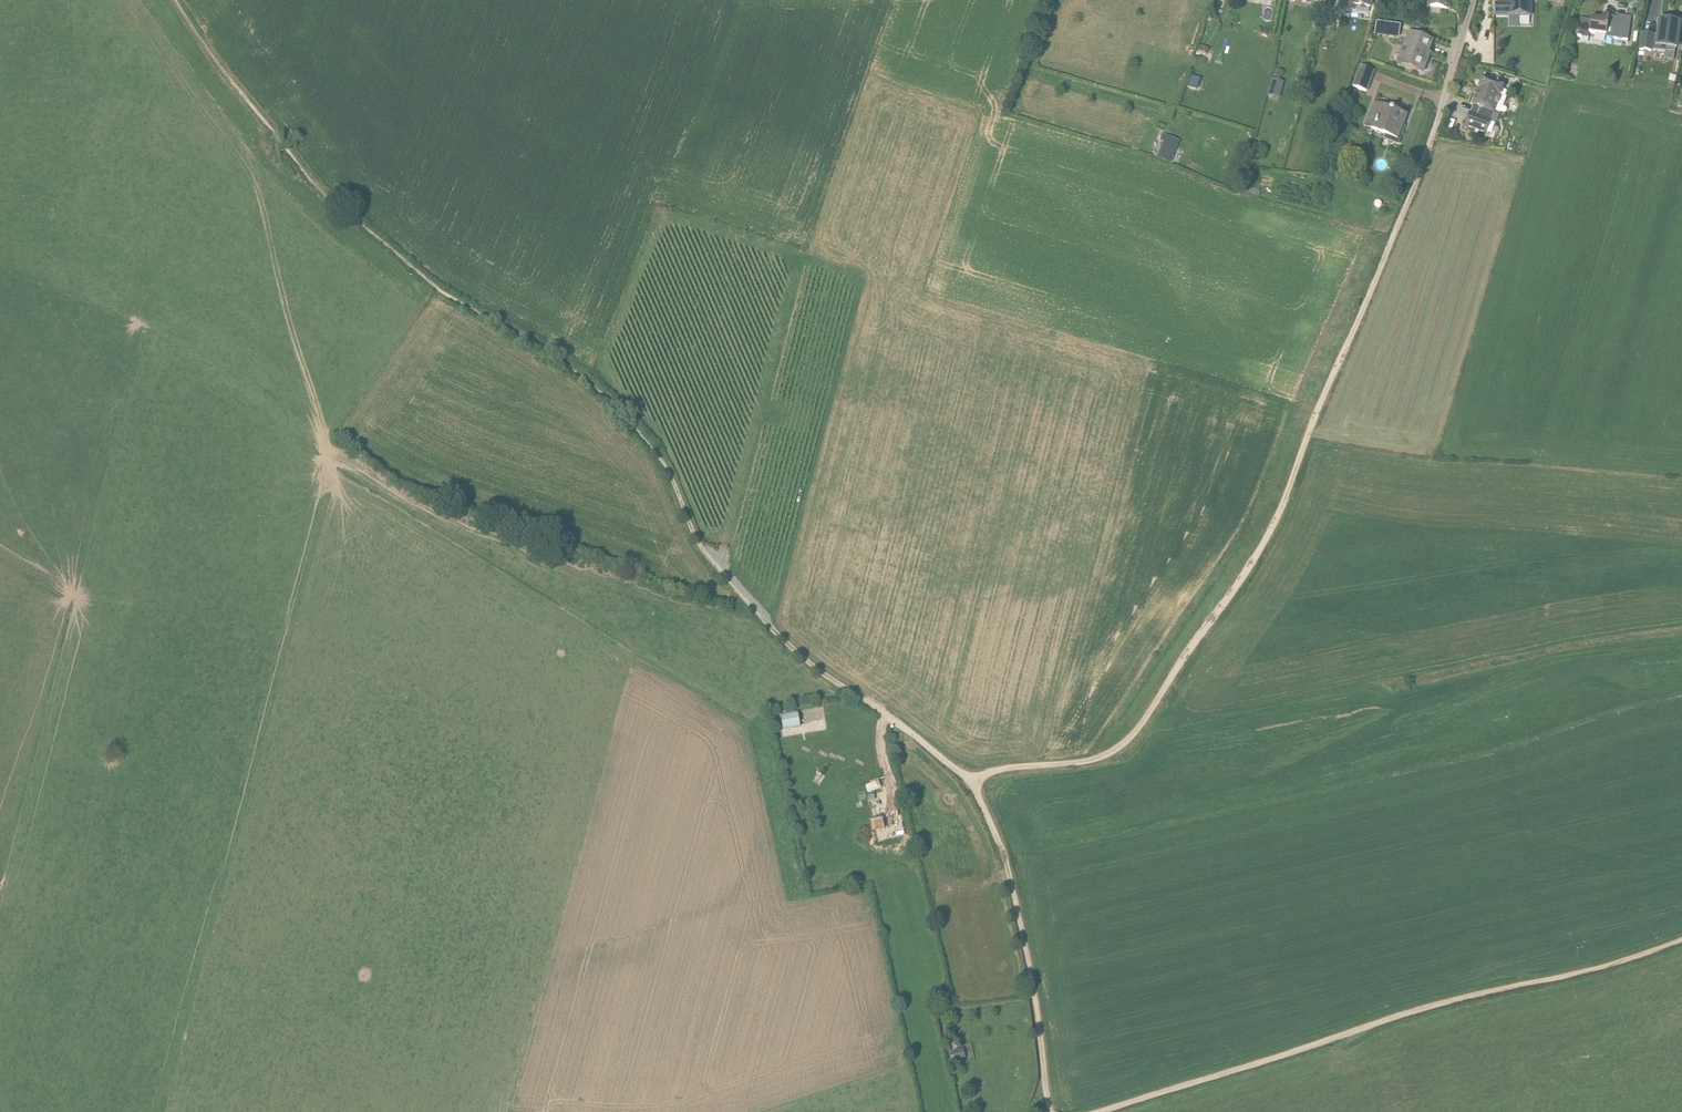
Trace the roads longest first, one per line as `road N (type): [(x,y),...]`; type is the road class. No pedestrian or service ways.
road 1 (track): [(975,780),(828,676),(764,621),(705,552),(659,456),(595,388),(439,289),(321,191),(175,0)]
road 2 (track): [(975,780),(1107,756),(1142,724),(1273,524),(1435,128)]
road 3 (track): [(1681,939),(1603,967),(1417,1009),(1098,1111)]
road 4 (track): [(1052,1111),(1011,881),(975,780)]
road 5 (unclassified): [(1435,128),(1473,0)]

